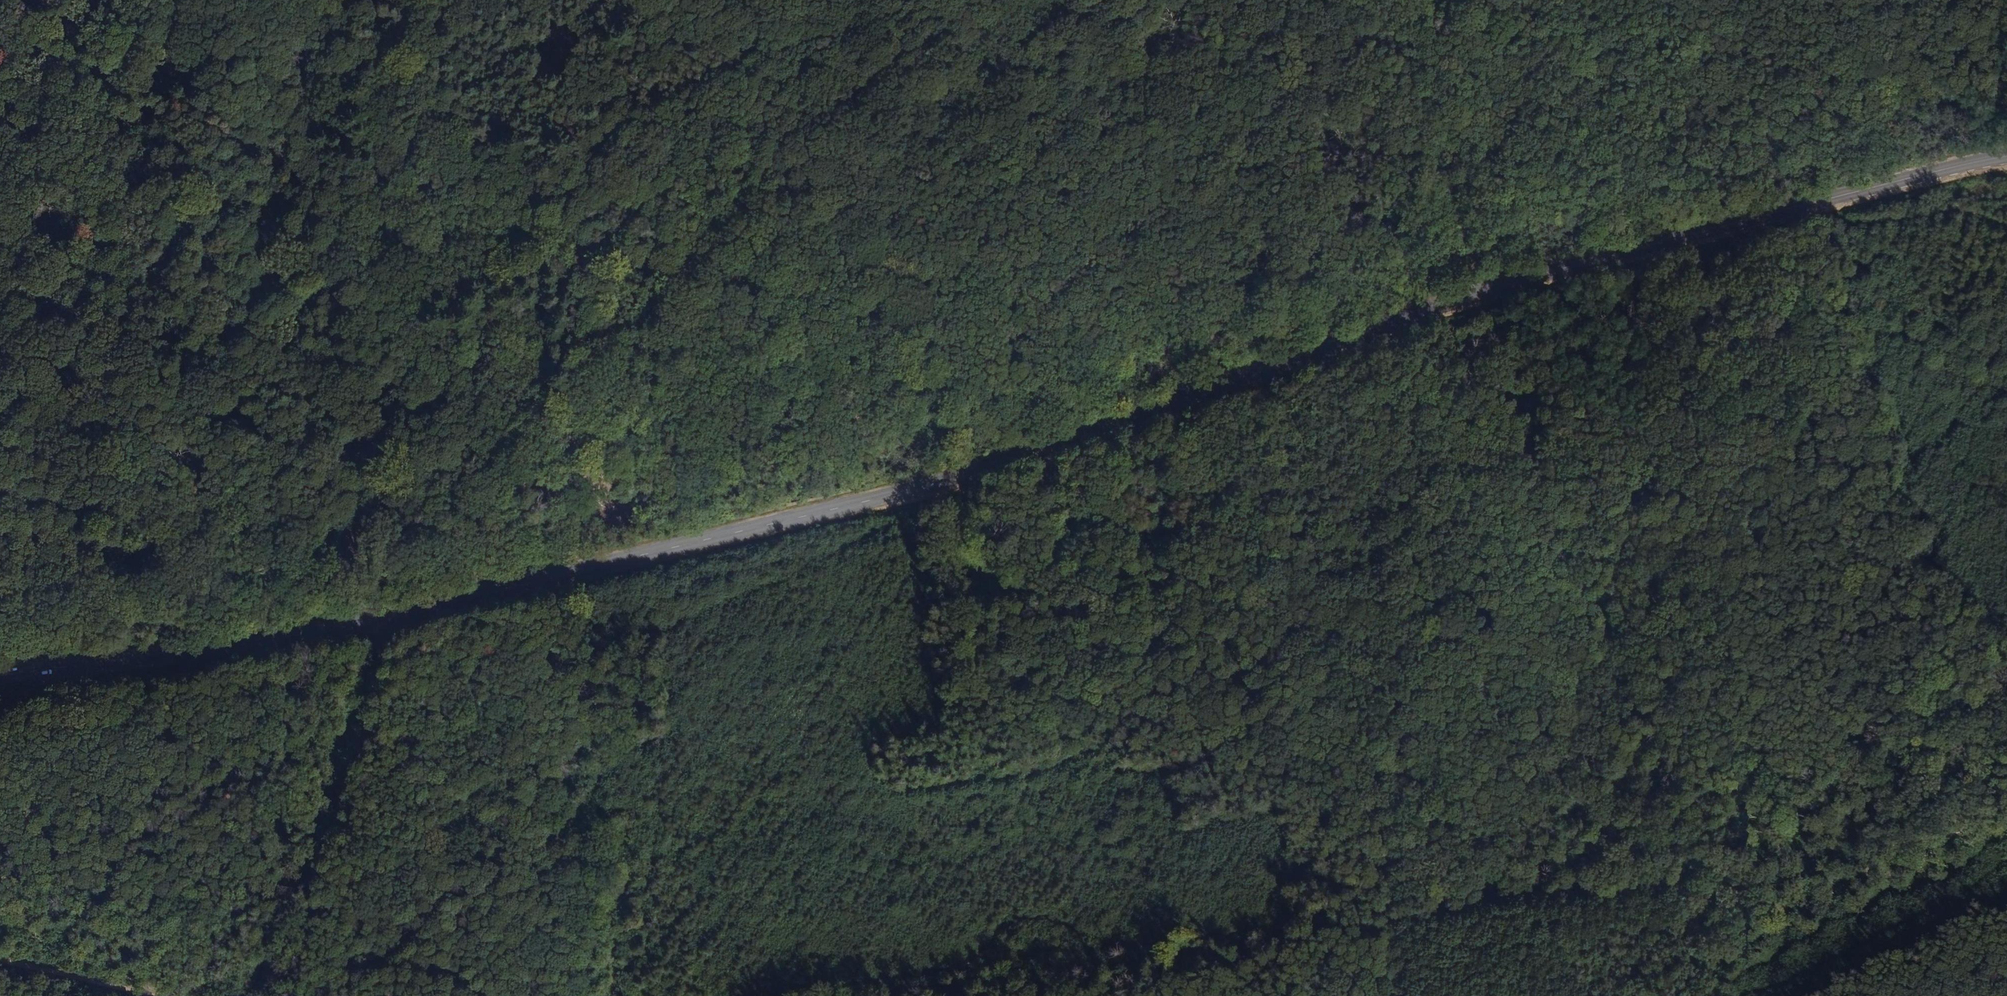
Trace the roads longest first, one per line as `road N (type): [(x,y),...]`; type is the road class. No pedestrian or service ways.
road 1 (secondary): [(2006,166),(1945,175),(1481,294),(1032,456),(822,520),(369,624),(0,678)]
road 2 (track): [(1086,0),(789,186),(510,493),(404,551),(160,626)]
road 3 (track): [(1375,911),(1285,366)]
road 4 (track): [(160,626),(0,211)]
road 5 (track): [(1384,0),(1481,294)]

